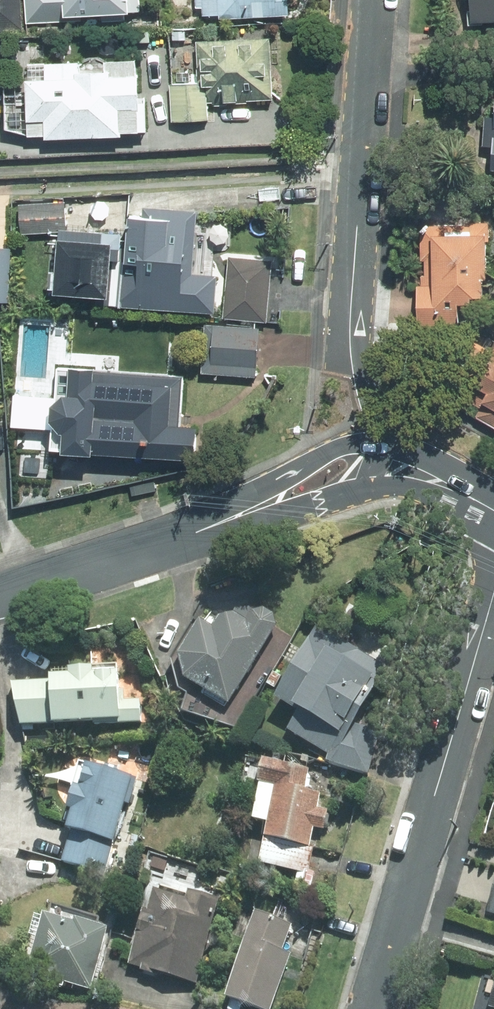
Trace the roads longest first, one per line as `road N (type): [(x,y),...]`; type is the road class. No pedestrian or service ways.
road 1 (residential): [(373,0),(352,339),(383,445)]
road 2 (residential): [(372,1008),(493,593)]
road 3 (tertiary): [(196,532),(329,455),(383,445)]
road 4 (tertiary): [(196,532),(0,598)]
road 5 (tertiary): [(380,489),(196,532)]
road 6 (tertiary): [(383,445),(413,454),(493,510)]

